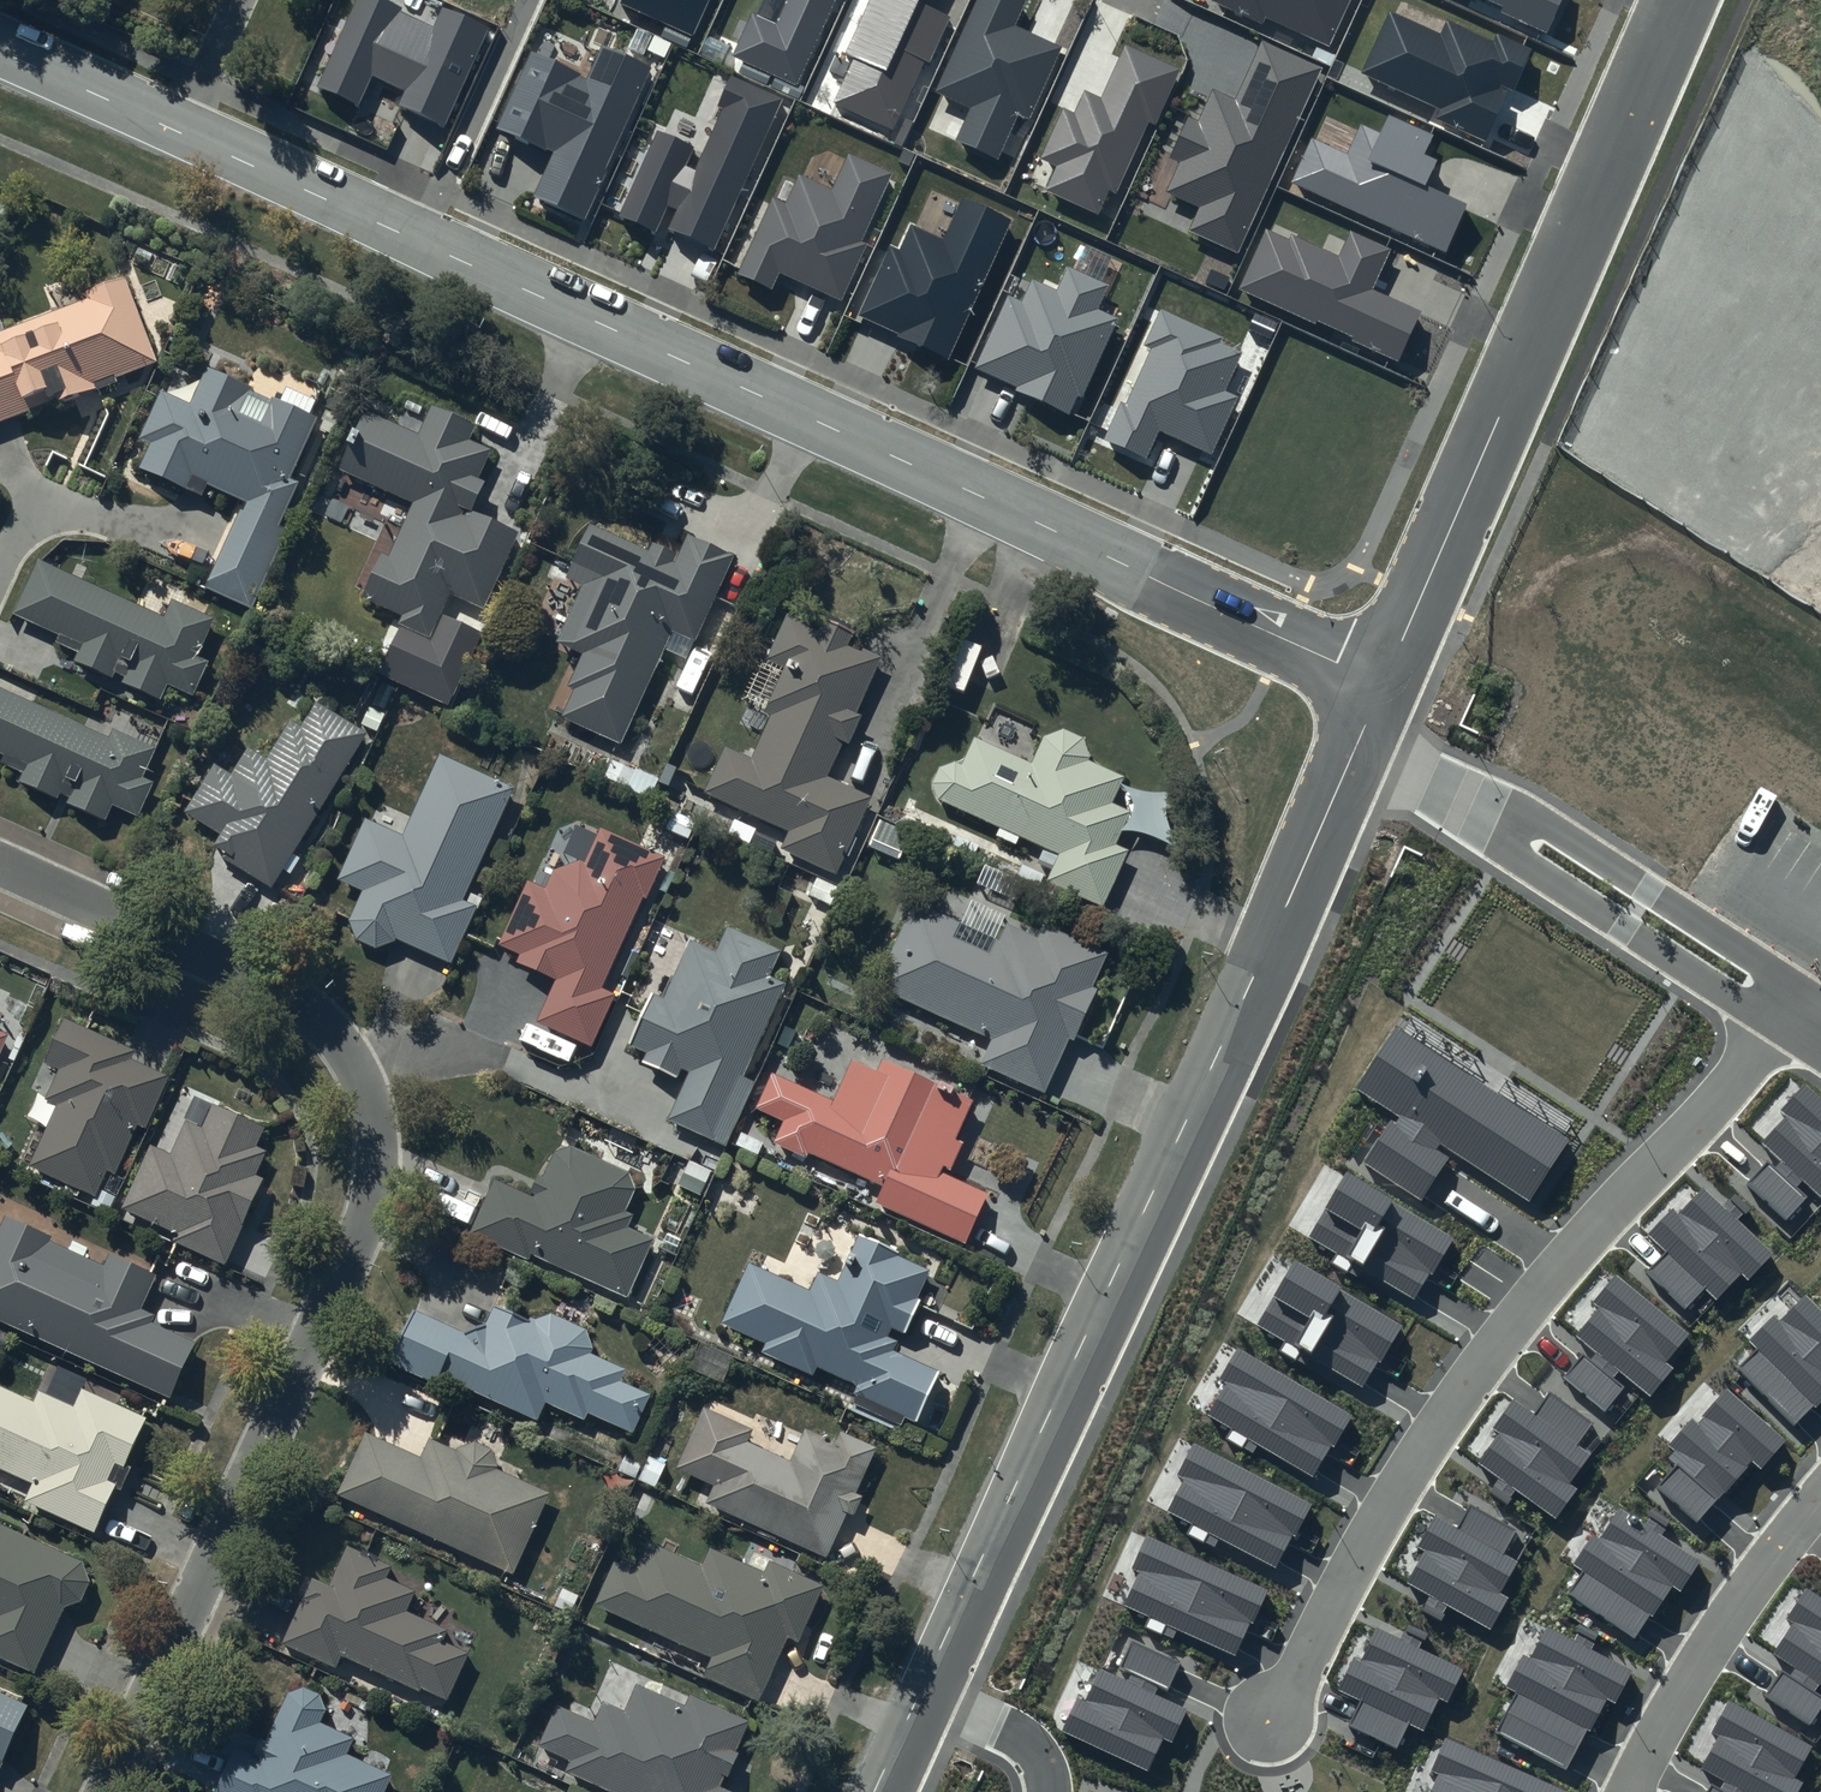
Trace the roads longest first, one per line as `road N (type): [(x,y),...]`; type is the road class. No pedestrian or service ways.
road 1 (residential): [(1384,684),(0,51)]
road 2 (residential): [(875,1791),(1222,1051),(1384,684)]
road 3 (residential): [(105,1791),(367,1217),(377,1136),(356,1064),(311,1011),(0,865)]
road 4 (residential): [(1686,0),(1384,684)]

